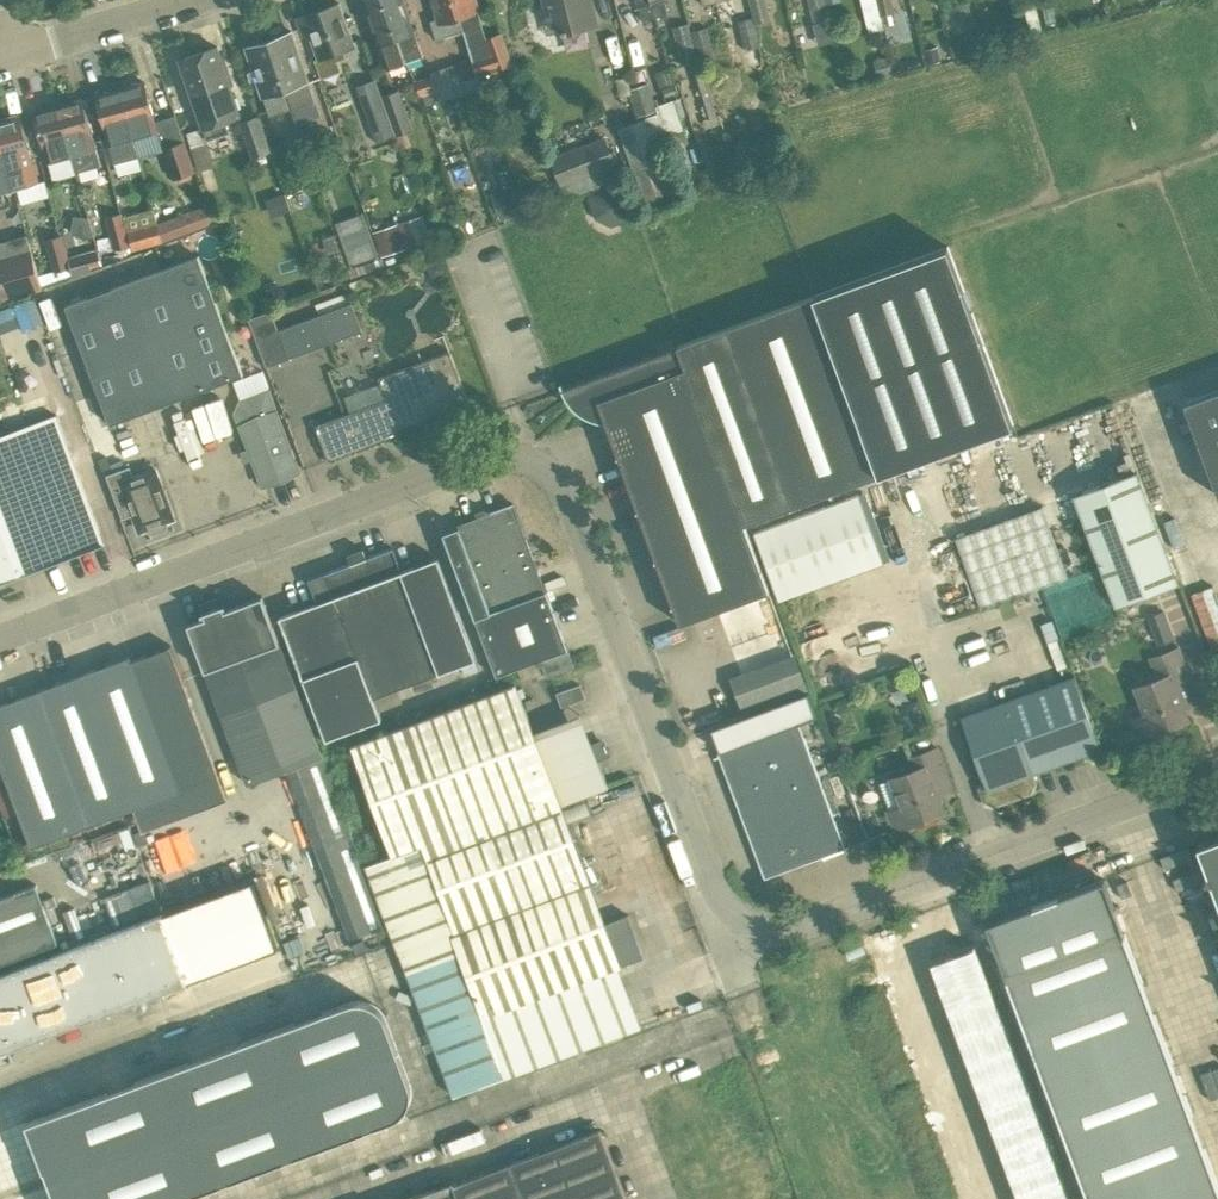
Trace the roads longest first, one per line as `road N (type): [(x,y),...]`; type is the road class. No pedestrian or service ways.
road 1 (unclassified): [(910,883),(777,928),(740,922),(724,909),(707,883),(569,507),(540,467),(518,458),(477,460),(0,639)]
road 2 (unclassified): [(910,883),(929,935),(899,946),(990,1198)]
road 3 (unclassified): [(1217,770),(910,883)]
road 4 (unclassified): [(10,53),(189,0)]

